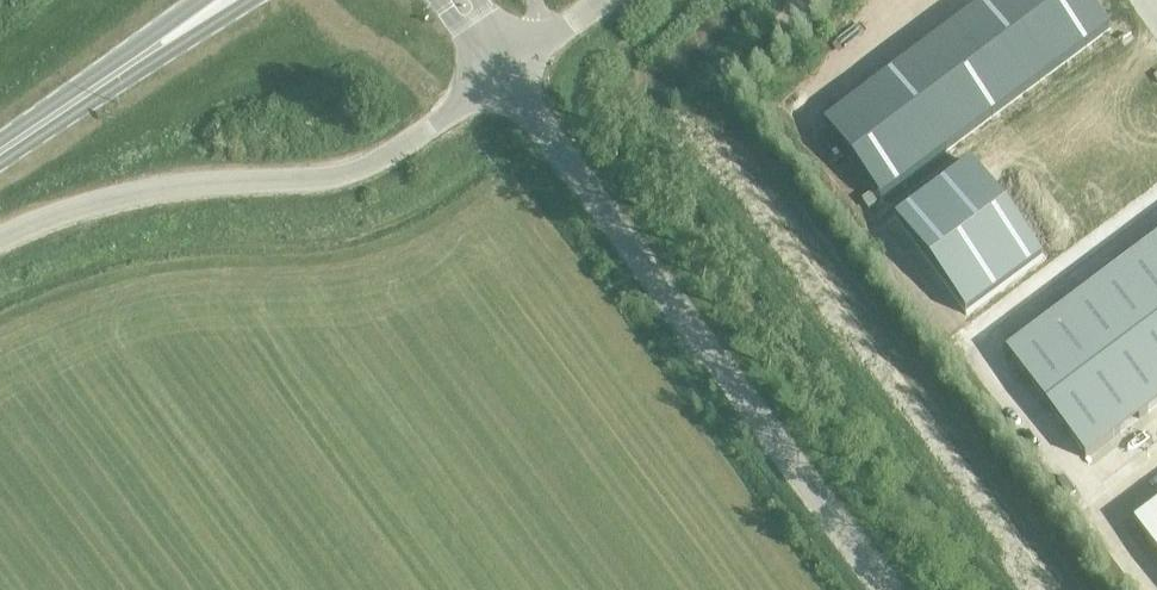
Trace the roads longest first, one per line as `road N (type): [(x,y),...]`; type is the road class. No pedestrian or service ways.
road 1 (unclassified): [(880,589),(505,73)]
road 2 (unclassified): [(0,240),(134,195),(352,174),(505,73)]
road 3 (secondary): [(0,151),(201,16)]
road 4 (unclassified): [(505,73),(605,0)]

